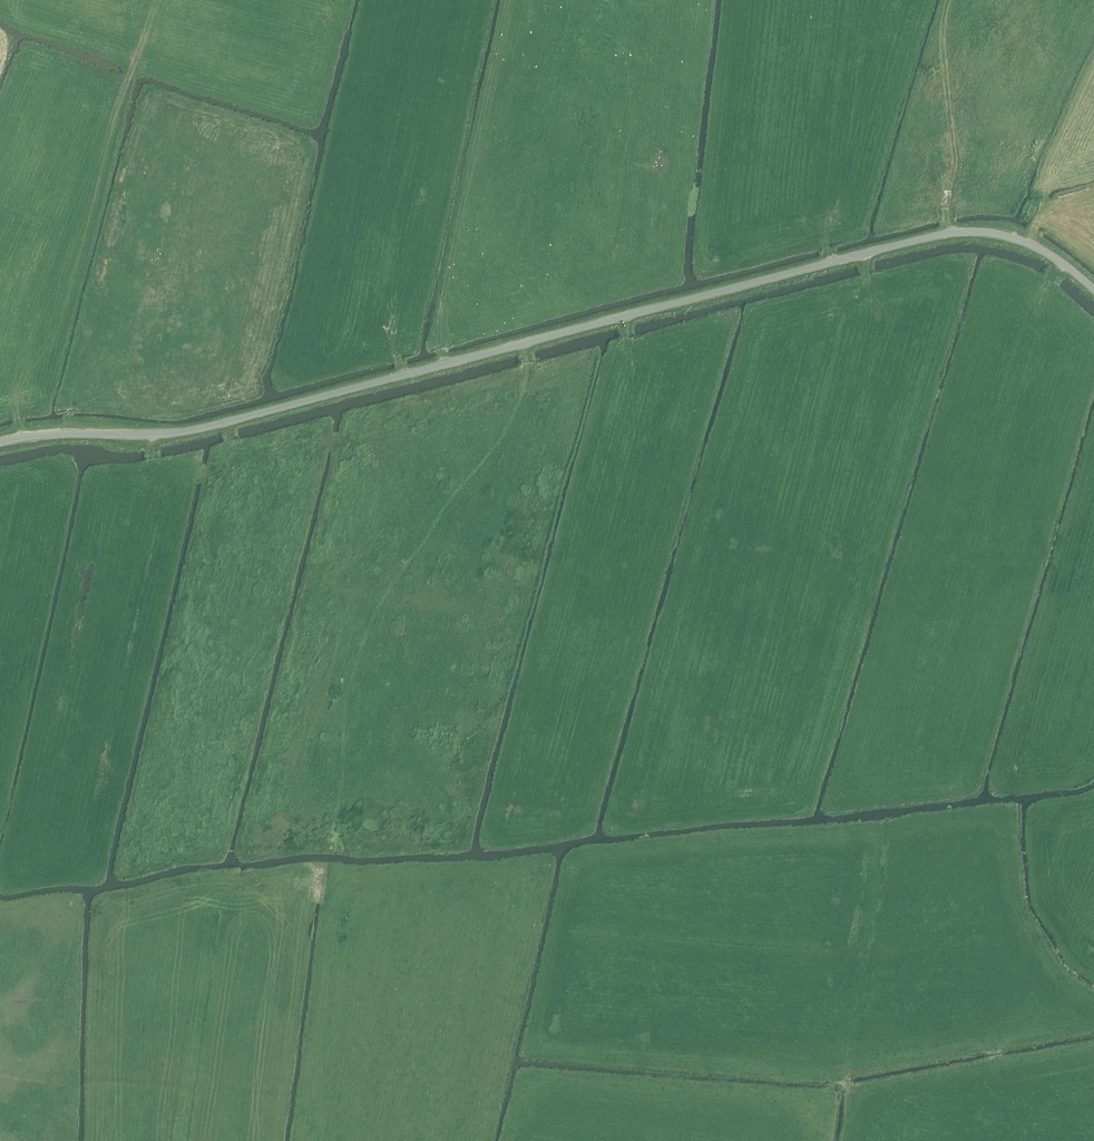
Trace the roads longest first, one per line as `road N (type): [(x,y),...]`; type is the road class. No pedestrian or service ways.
road 1 (unclassified): [(1093,293),(1014,240),(941,236),(207,428),(0,443)]

